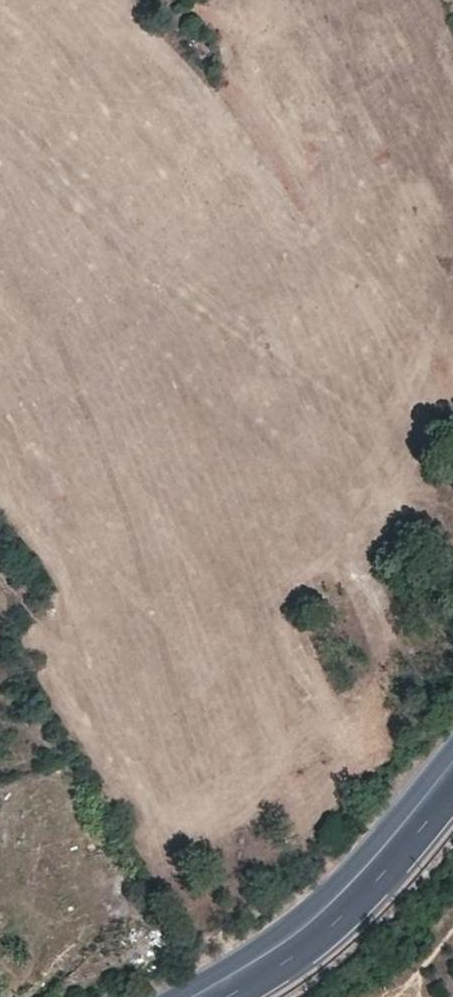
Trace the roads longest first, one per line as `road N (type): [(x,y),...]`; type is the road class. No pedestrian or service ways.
road 1 (primary): [(452,773),(344,894),(288,941),(194,996)]

